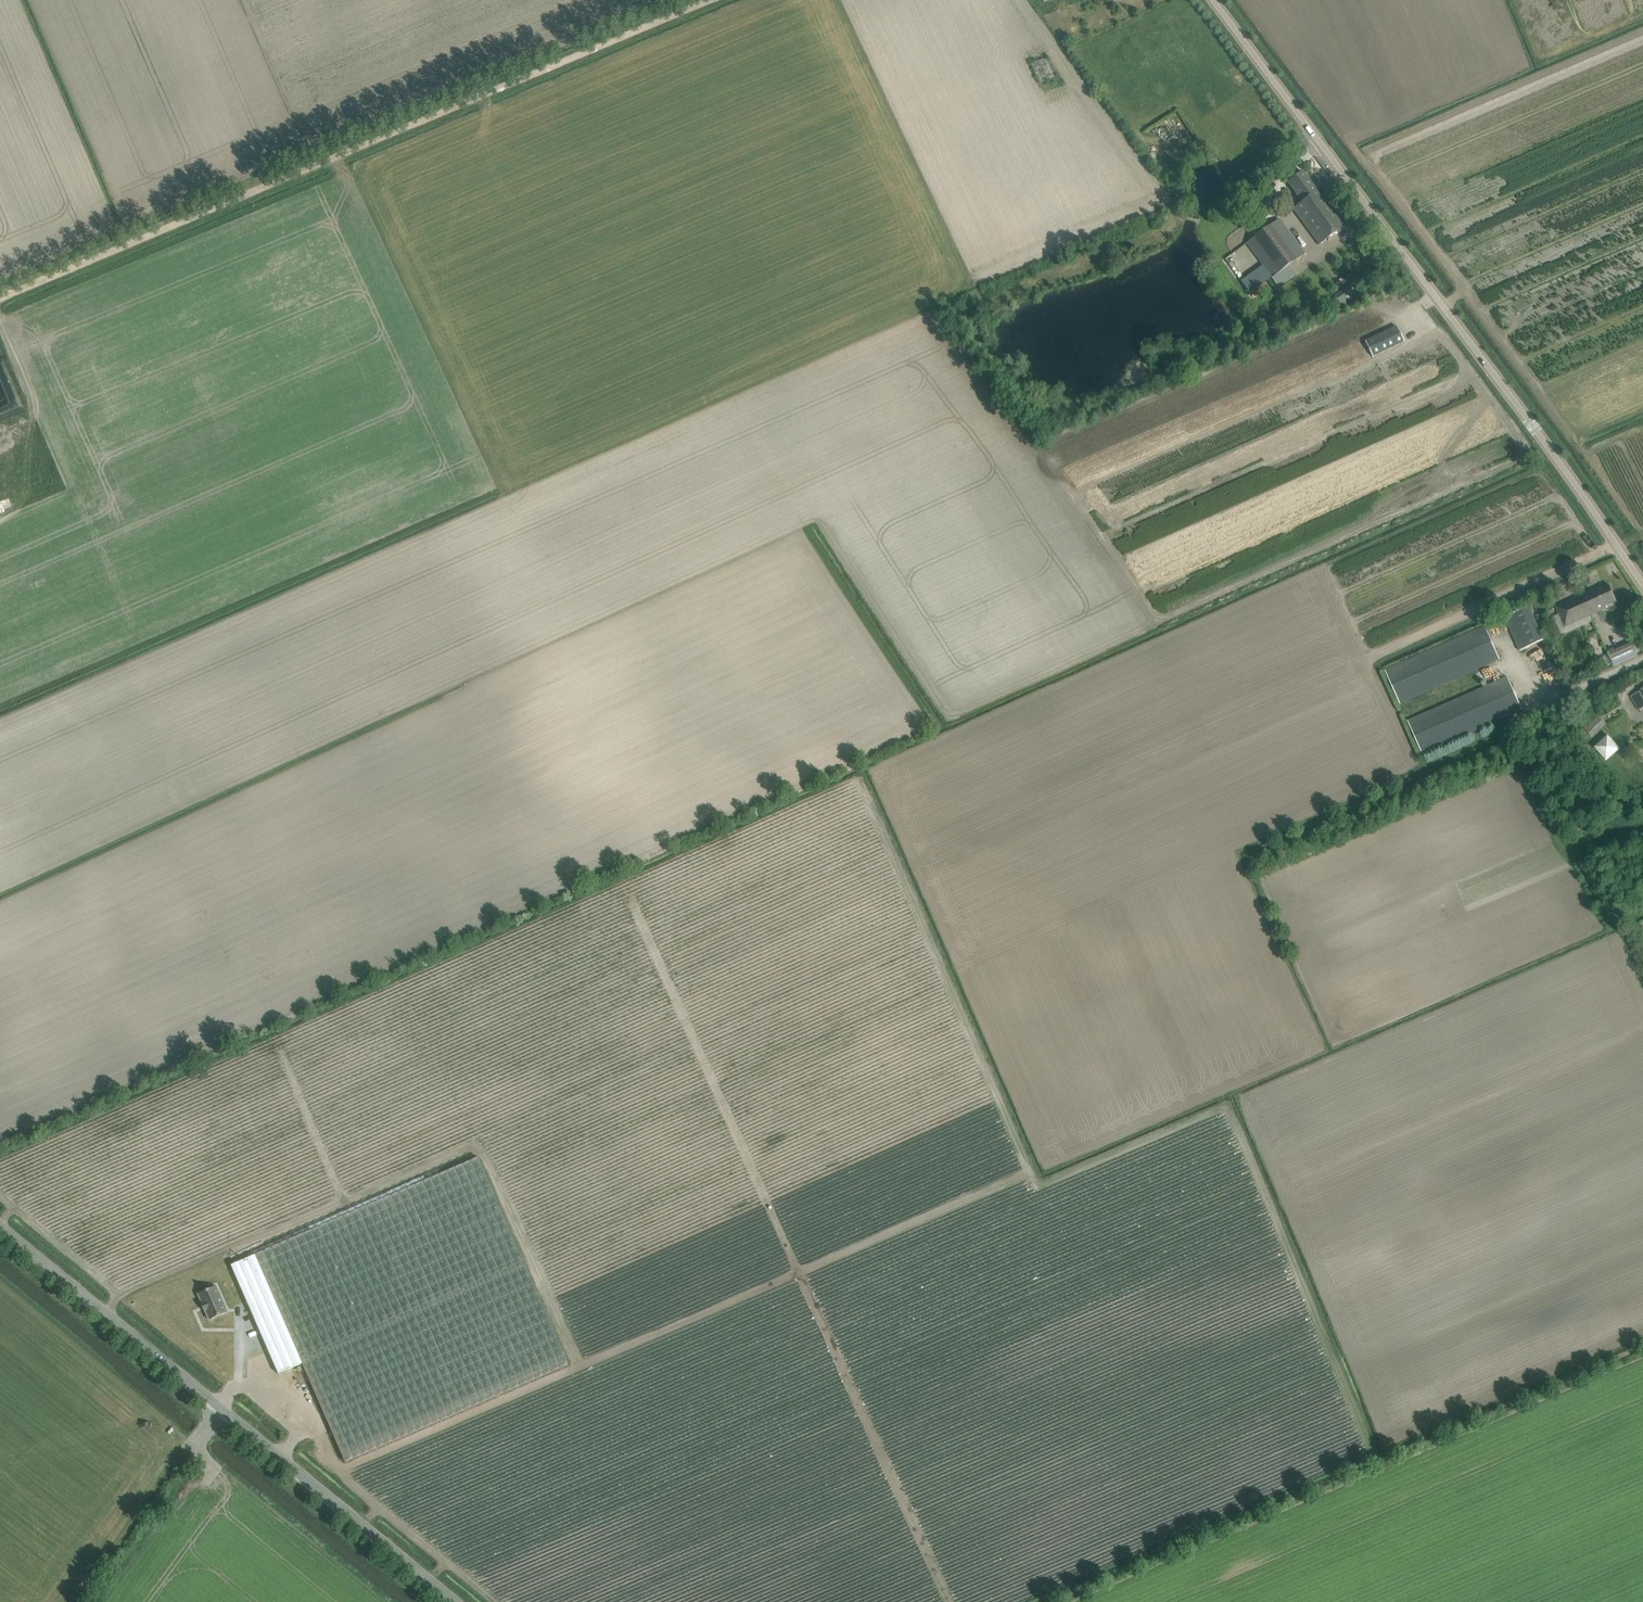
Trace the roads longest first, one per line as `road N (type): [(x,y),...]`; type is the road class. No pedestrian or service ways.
road 1 (track): [(0,298),(709,0)]
road 2 (tertiary): [(1642,583),(1213,0)]
road 3 (unclassified): [(458,1601),(0,1223)]

